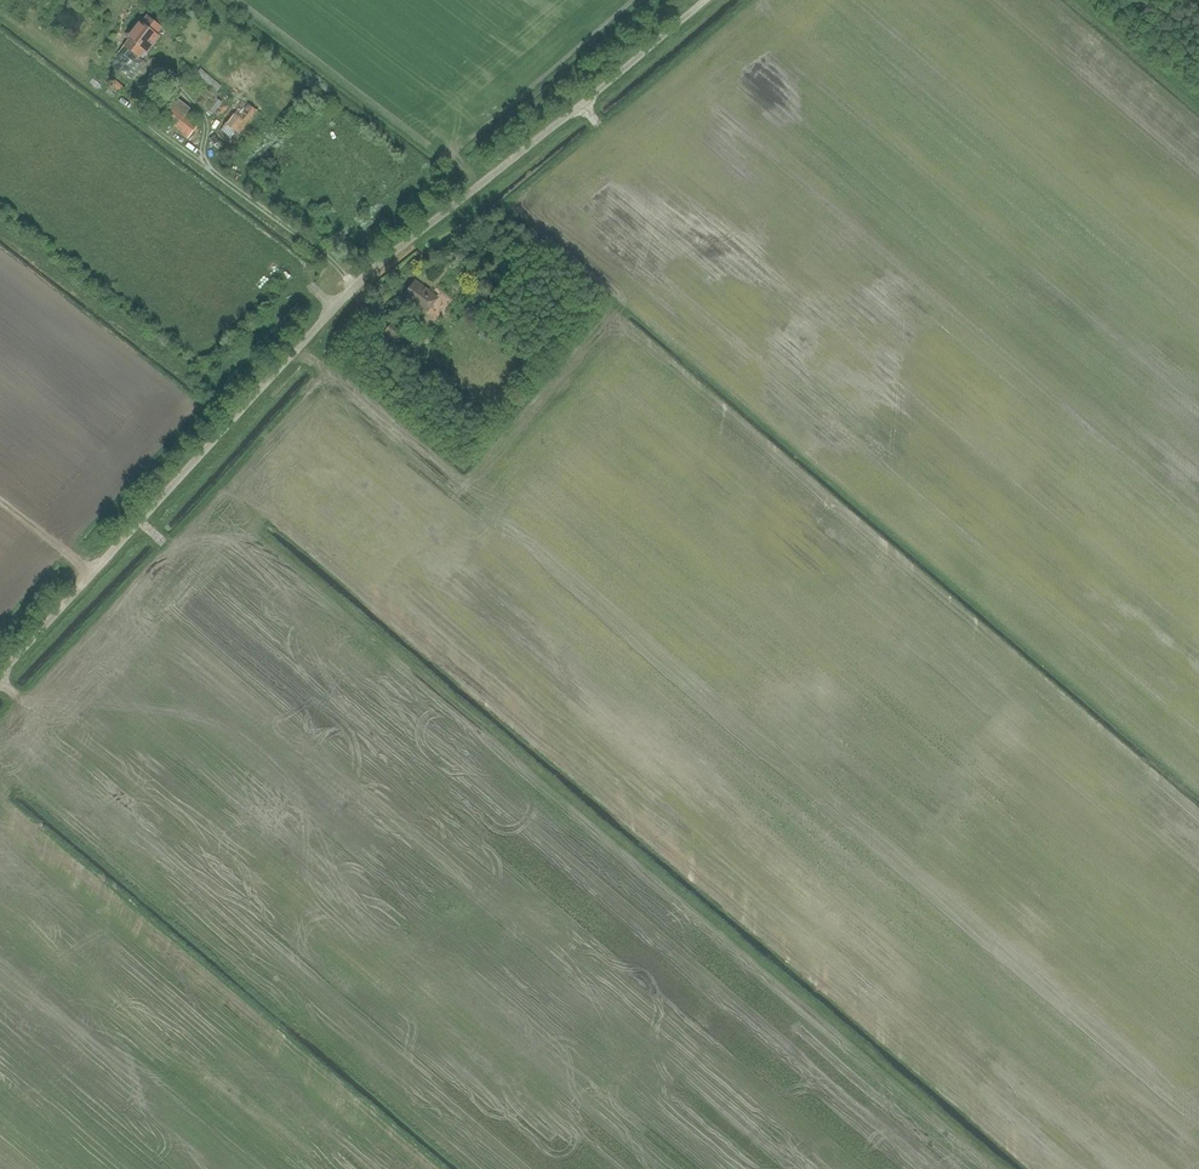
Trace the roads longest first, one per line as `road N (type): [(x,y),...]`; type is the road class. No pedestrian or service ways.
road 1 (unclassified): [(0,671),(353,289),(715,0)]
road 2 (track): [(353,289),(331,259),(145,120),(137,99),(148,73)]

